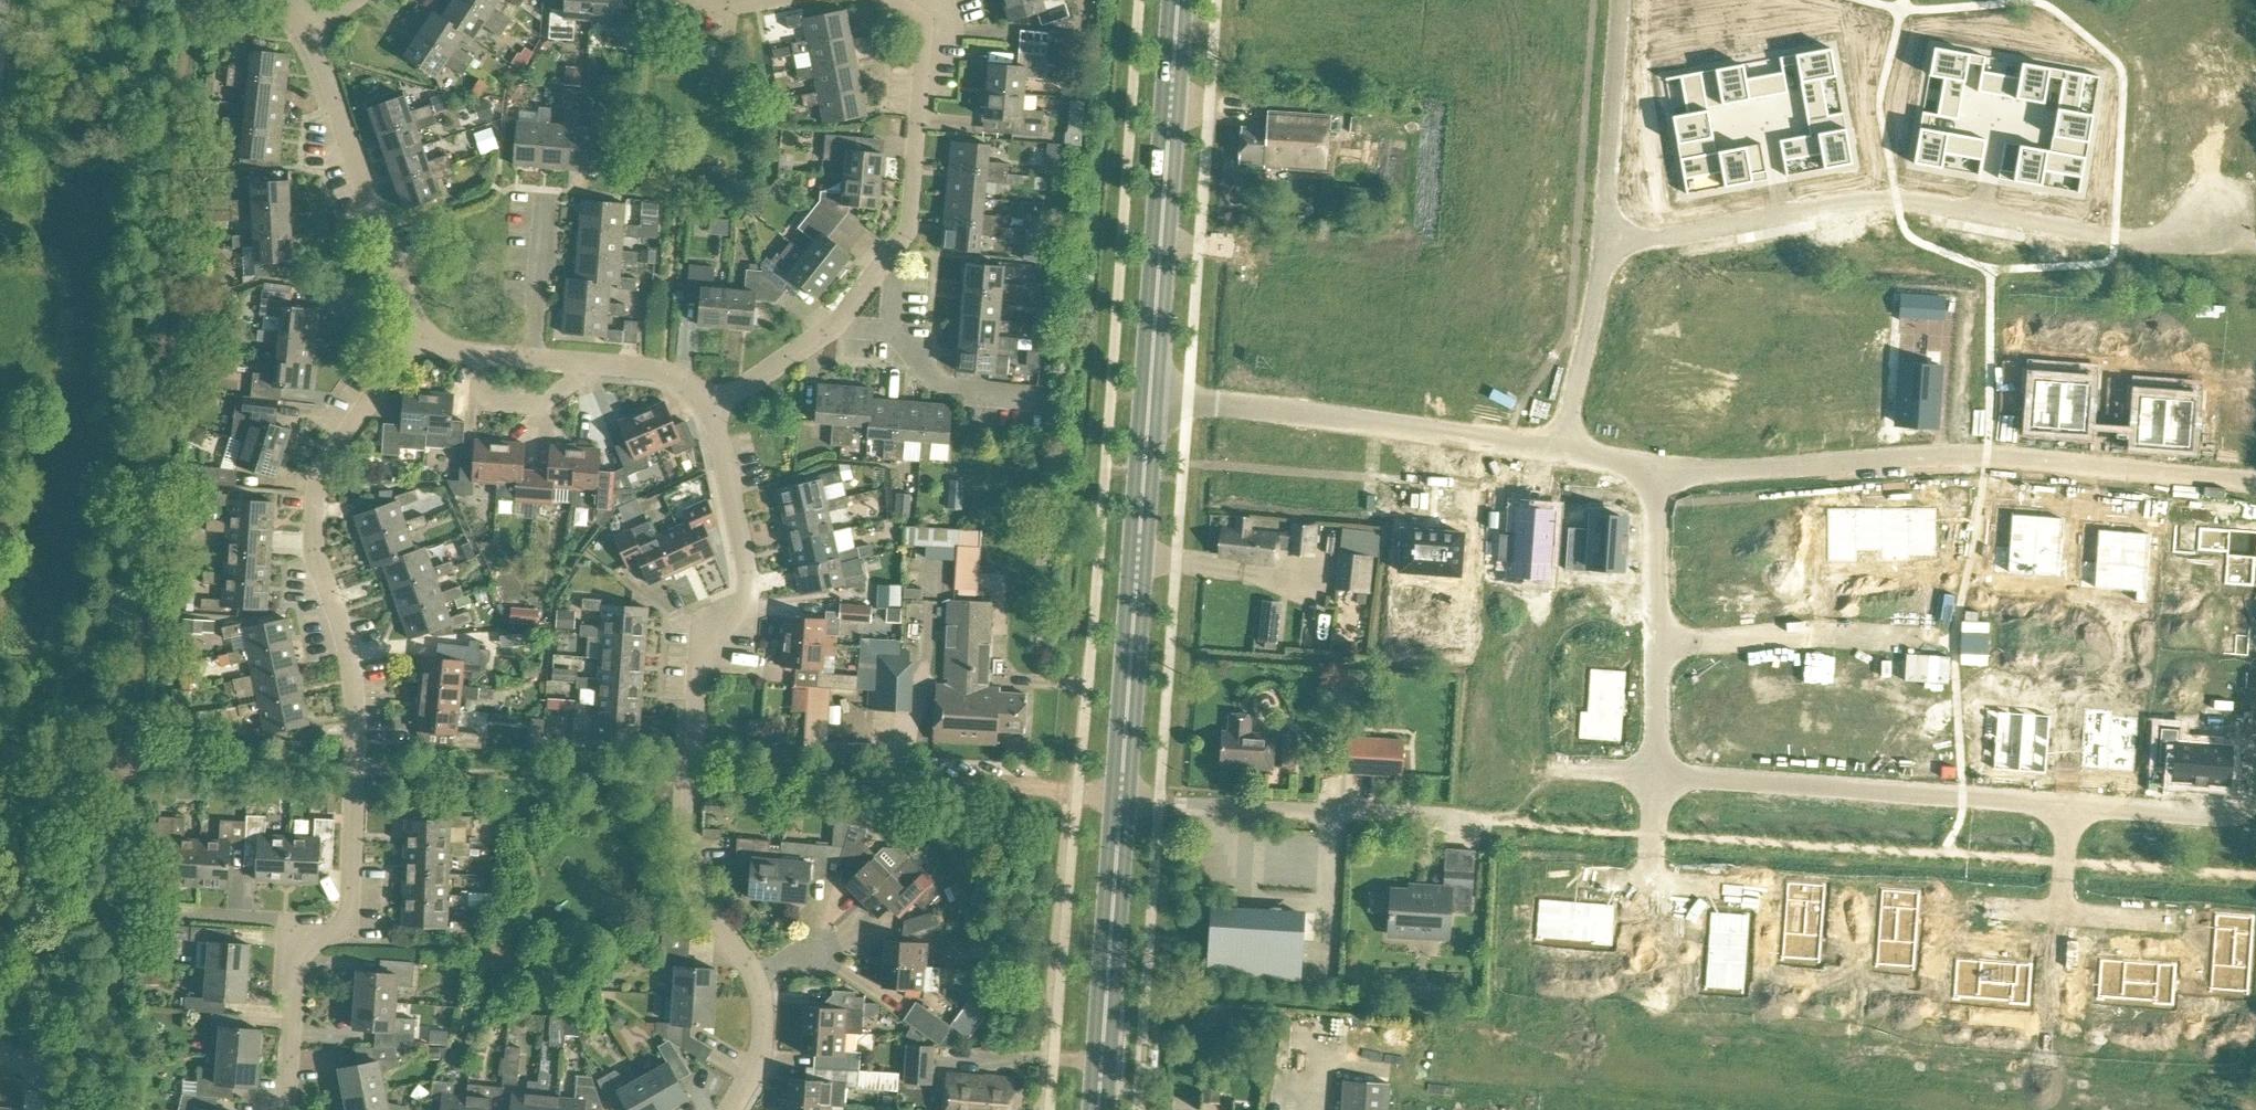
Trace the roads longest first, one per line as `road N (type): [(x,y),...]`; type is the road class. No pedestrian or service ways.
road 1 (track): [(1496,825),(2255,880)]
road 2 (secondary): [(1098,1109),(1150,395)]
road 3 (residential): [(317,940),(347,921),(351,908),(357,703),(350,641),(317,566),(318,477),(423,330)]
road 4 (residential): [(755,979),(704,900),(690,859),(700,639),(748,601),(713,405)]
road 5 (residential): [(2255,482),(1986,454),(1640,478)]
road 6 (residential): [(2203,244),(2081,233),(1896,196),(1615,242)]
road 7 (residential): [(713,405),(835,326),(908,233),(924,31),(892,0)]
road 8 (residential): [(1655,776),(2067,807)]
road 9 (residential): [(1150,395),(1555,450)]
road 10 (secondary): [(1150,395),(1178,0)]
road 11 (residential): [(423,330),(304,27)]
road 12 (residential): [(1657,646),(1798,634),(1936,639)]
road 13 (residential): [(1615,242),(1605,209),(1619,0)]
road 14 (residential): [(1555,450),(1615,242)]
road 15 (residential): [(2067,807),(2204,815),(2237,813),(2255,800)]
road 16 (residential): [(592,363),(541,407),(478,403),(481,355)]
road 17 (residential): [(285,1109),(296,974),(317,940)]
road 18 (residential): [(1640,478),(1652,493),(1657,646)]
road 19 (residential): [(534,359),(548,190)]
road 20 (residential): [(317,940),(283,919),(165,913)]
road 21 (residential): [(730,1109),(759,1055),(755,979)]
road 22 (residential): [(713,405),(664,374),(592,363)]
road 23 (residential): [(1657,646),(1655,776)]

